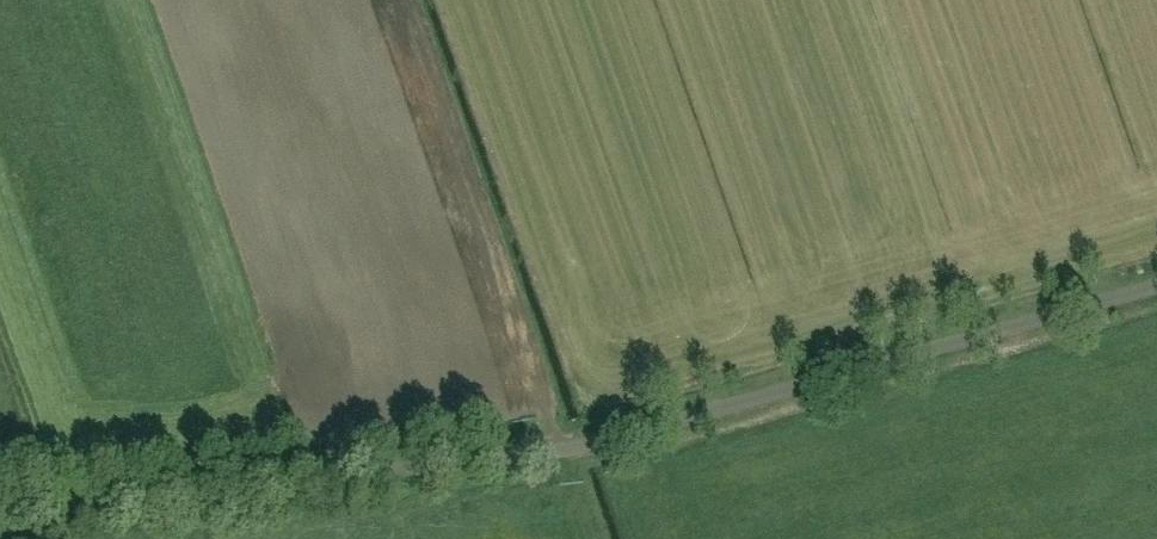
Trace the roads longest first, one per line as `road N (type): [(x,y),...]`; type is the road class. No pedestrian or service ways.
road 1 (unclassified): [(0,516),(541,457),(1156,285)]

